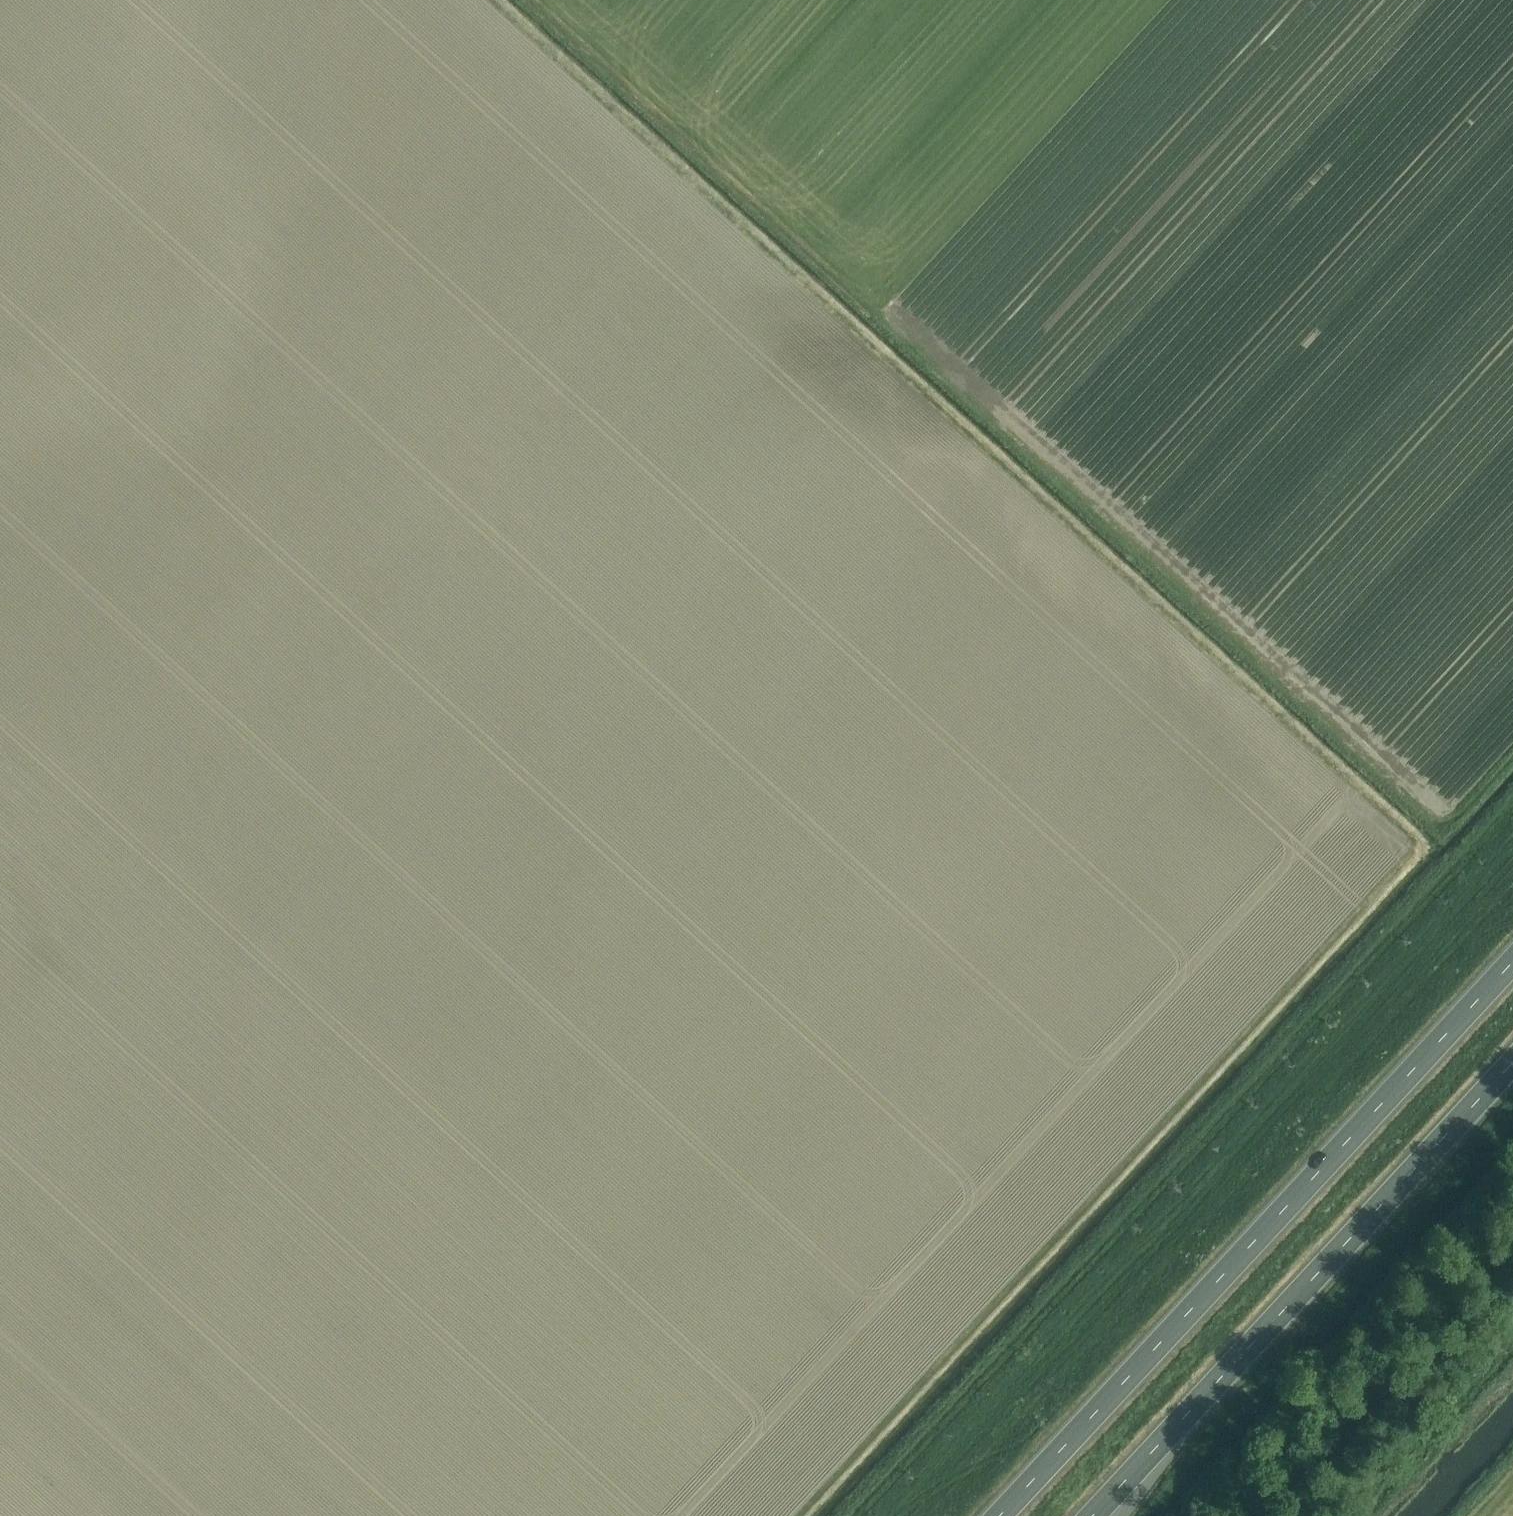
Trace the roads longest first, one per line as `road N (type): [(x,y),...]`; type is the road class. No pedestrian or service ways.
road 1 (trunk): [(1512,966),(1002,1515)]
road 2 (trunk): [(1097,1515),(1512,1066)]

